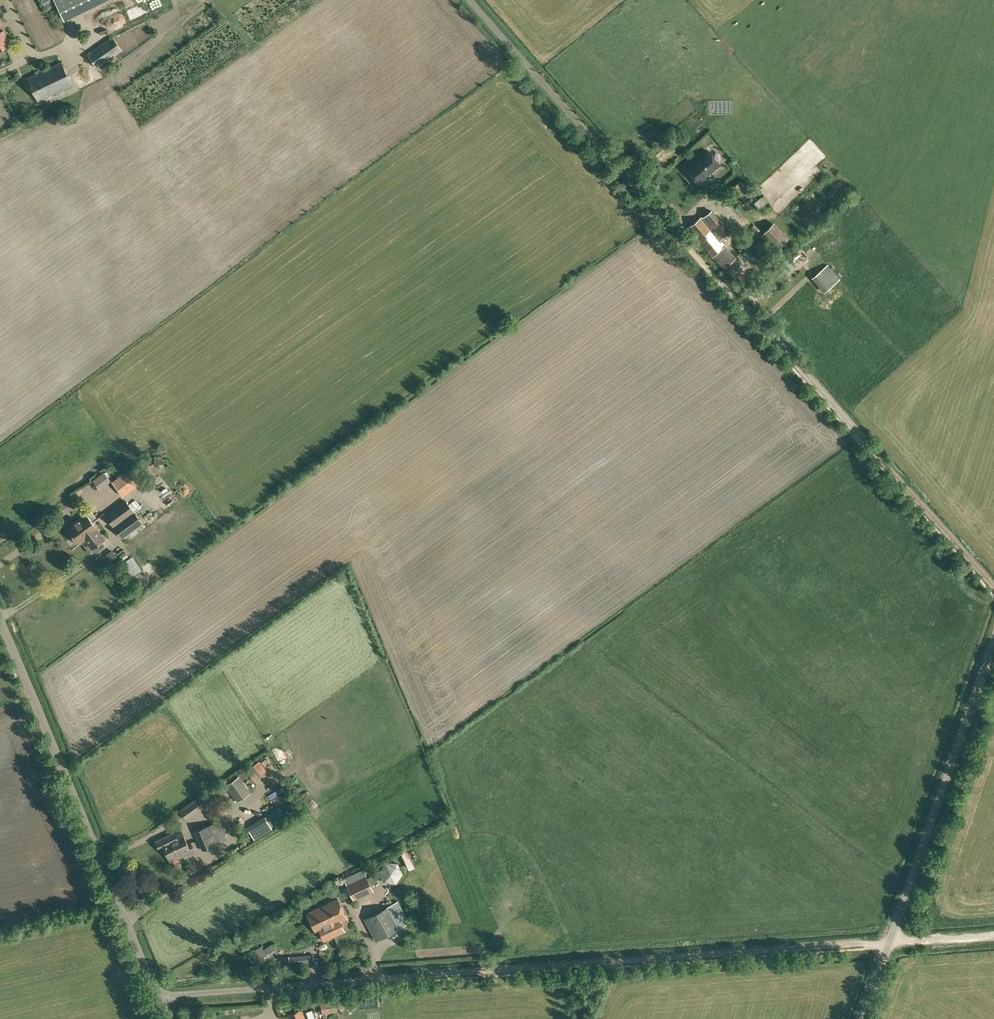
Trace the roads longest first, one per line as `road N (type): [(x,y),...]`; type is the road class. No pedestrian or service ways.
road 1 (track): [(402,979),(890,943)]
road 2 (track): [(677,235),(993,589)]
road 3 (unclassified): [(157,998),(0,619)]
road 4 (unclassified): [(863,1018),(993,641)]
road 5 (unclassified): [(677,235),(469,0)]
road 6 (unclassified): [(157,998),(402,979)]

